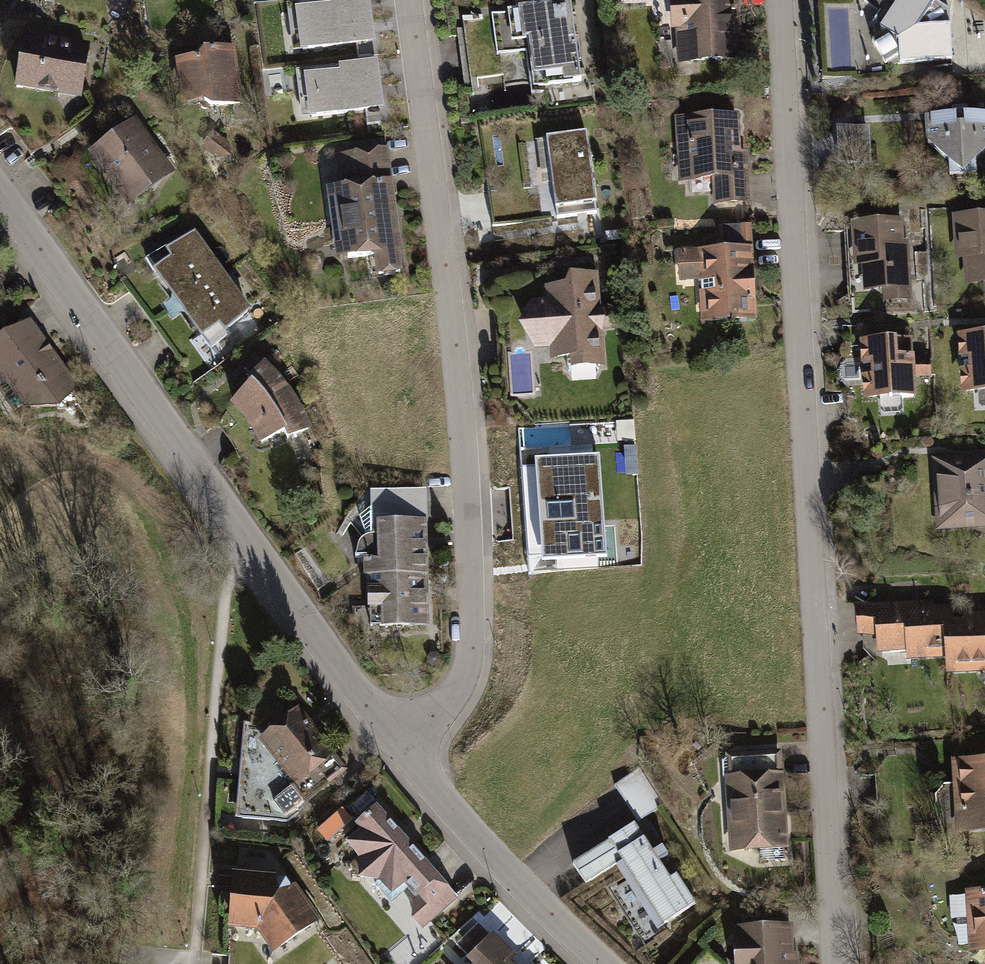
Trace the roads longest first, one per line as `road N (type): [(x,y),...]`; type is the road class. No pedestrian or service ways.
road 1 (residential): [(835,963),(784,0)]
road 2 (residential): [(400,747),(439,712),(464,669),(475,611),(463,412),(411,0)]
road 3 (residential): [(0,196),(247,551),(400,747)]
road 4 (residential): [(400,747),(441,803),(603,963)]

